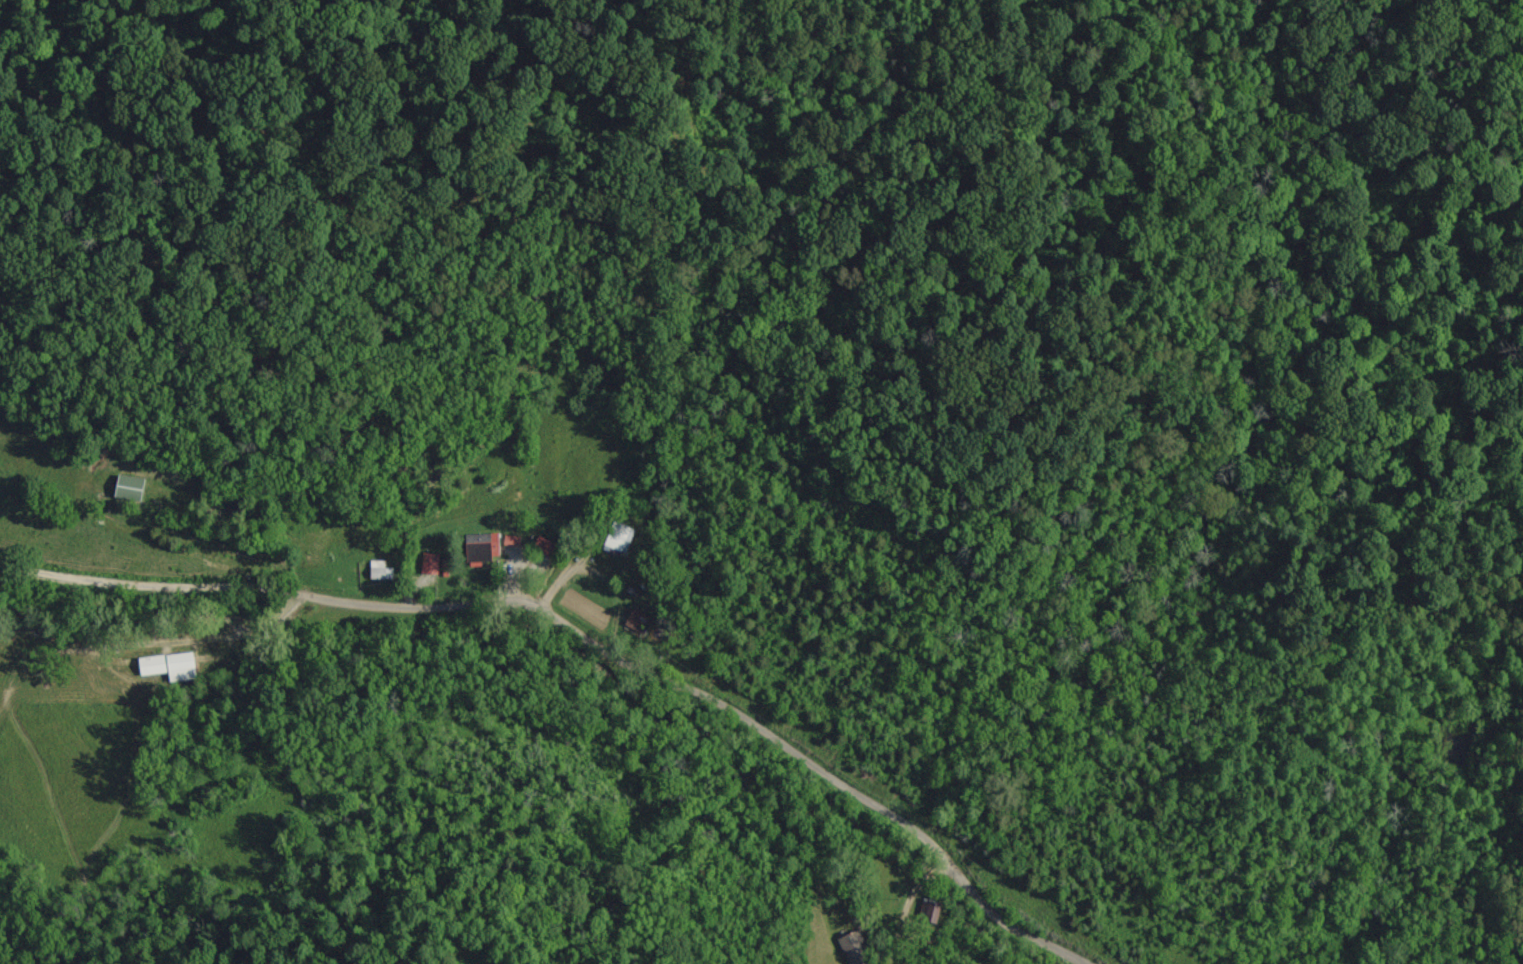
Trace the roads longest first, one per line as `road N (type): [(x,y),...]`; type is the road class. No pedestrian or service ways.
road 1 (residential): [(1086,963),(1005,922),(923,835),(732,708),(603,648),(532,604),(355,600),(0,558)]

